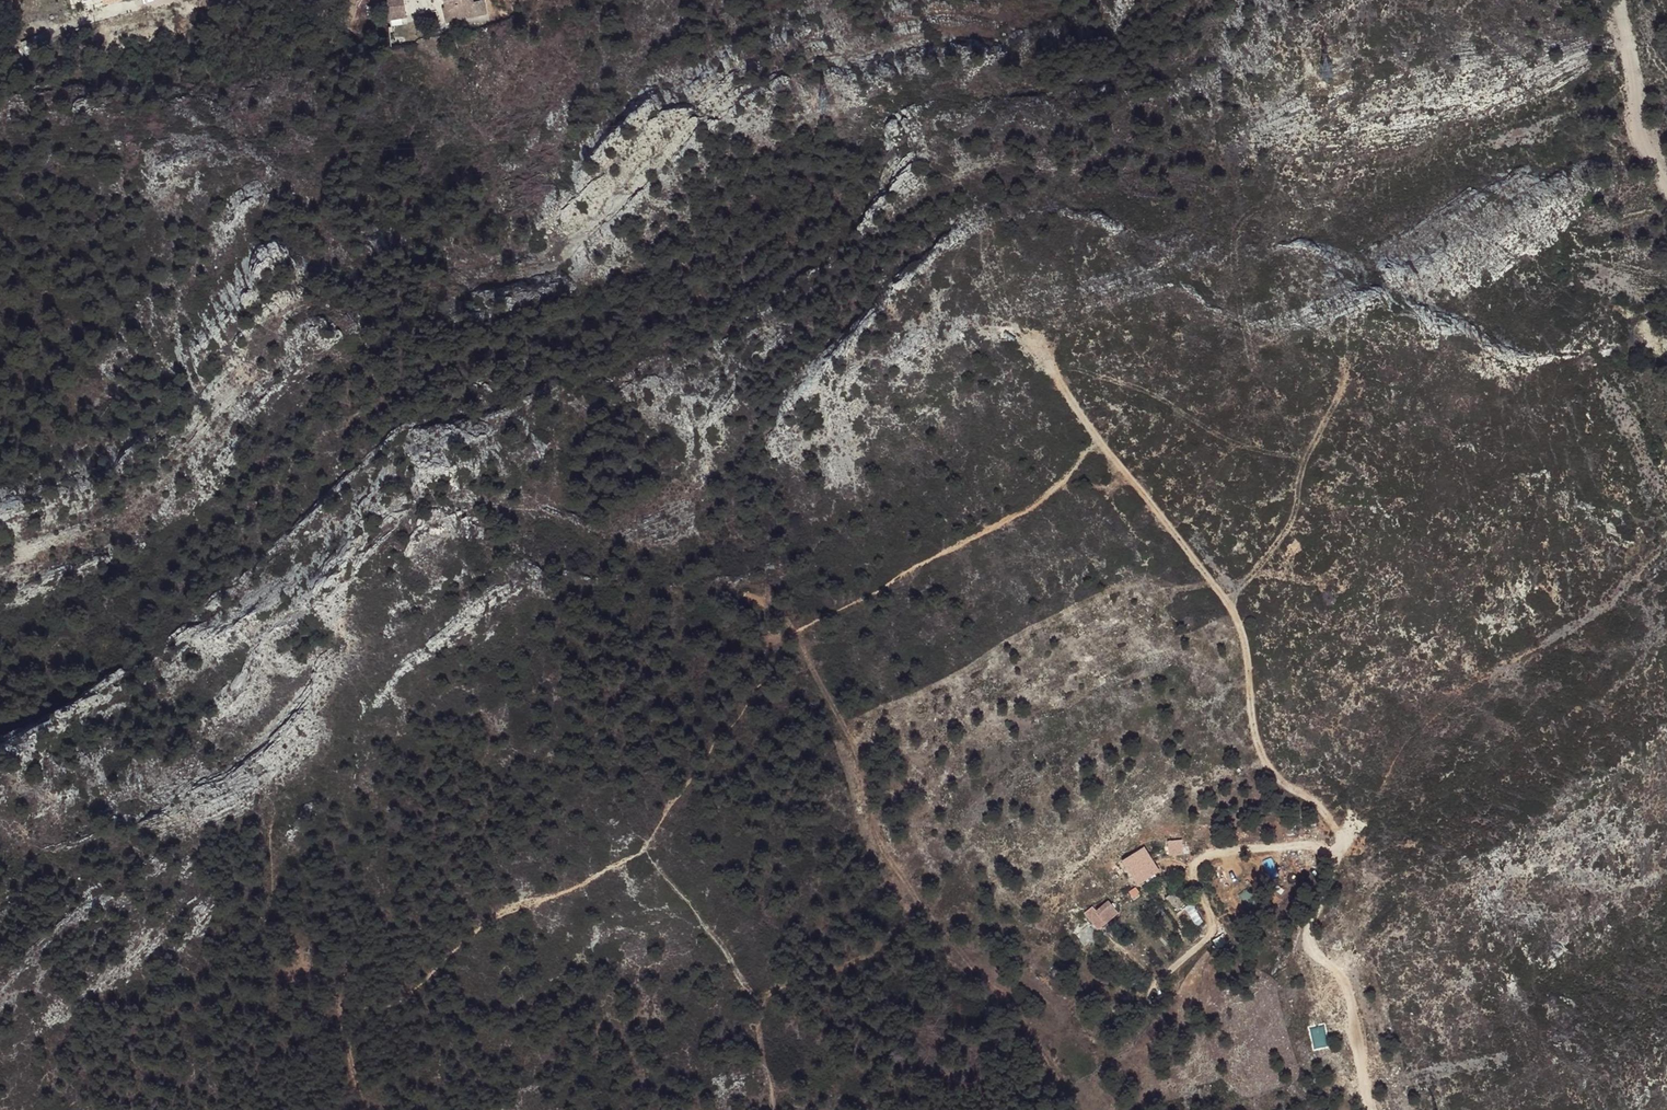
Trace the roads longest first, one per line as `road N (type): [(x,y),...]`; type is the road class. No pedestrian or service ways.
road 1 (track): [(339,1012),(392,1010),(453,951),(534,897),(601,874),(655,837),(712,752),(775,682),(786,650),(1034,508),(1100,441)]
road 2 (track): [(1039,343),(1108,452),(1235,610),(1262,757),(1340,831),(1338,853)]
road 3 (track): [(1370,1109),(1349,987),(1312,947),(1308,930),(1338,853),(1301,844),(1203,856),(1192,873),(1212,921)]
road 4 (track): [(1619,0),(1647,129),(1666,174)]

